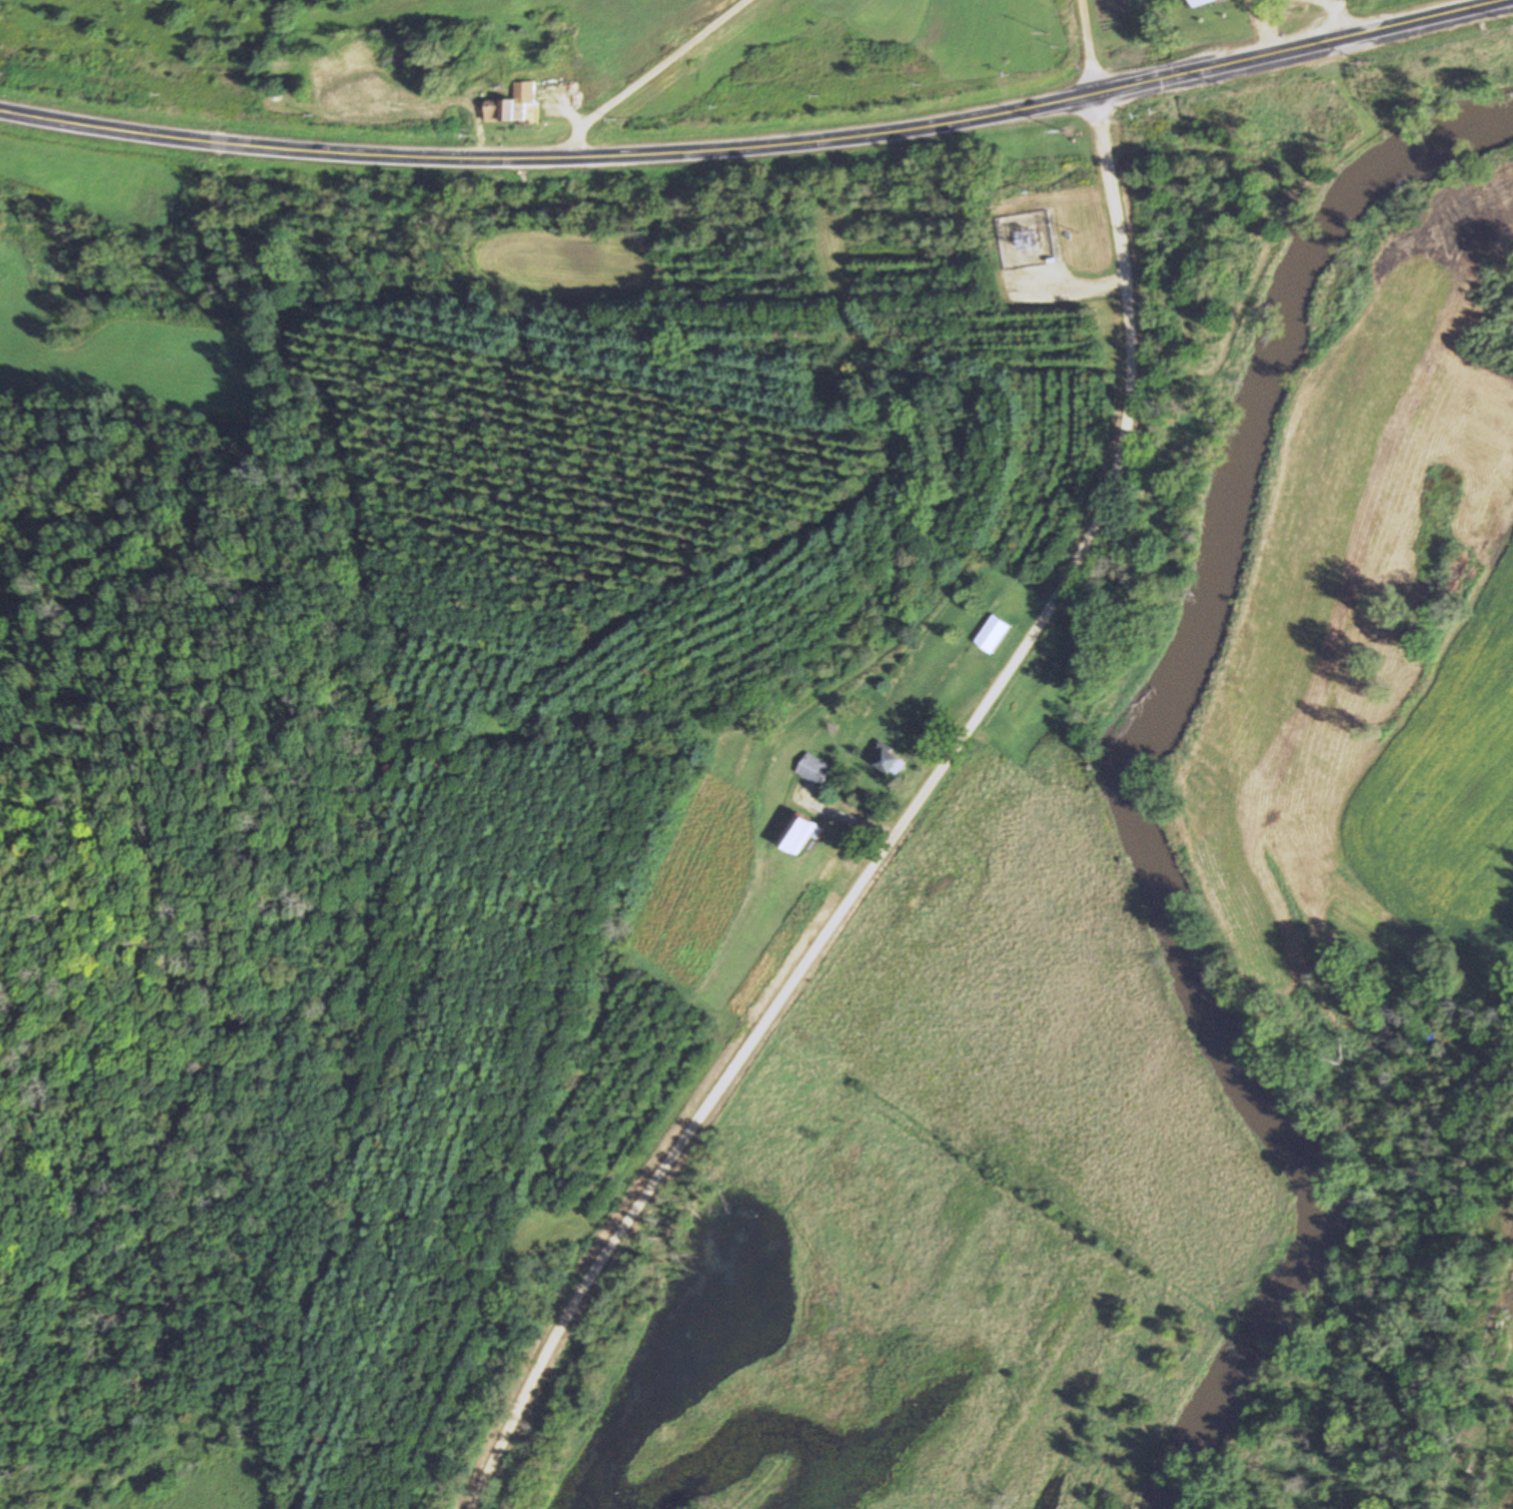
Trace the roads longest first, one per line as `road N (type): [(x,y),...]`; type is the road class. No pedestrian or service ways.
road 1 (residential): [(475,1508),(571,1311),(956,754),(1073,579),(1108,508),(1135,366),(1097,98)]
road 2 (primary): [(1508,0),(1038,111),(776,151),(392,160),(0,111)]

